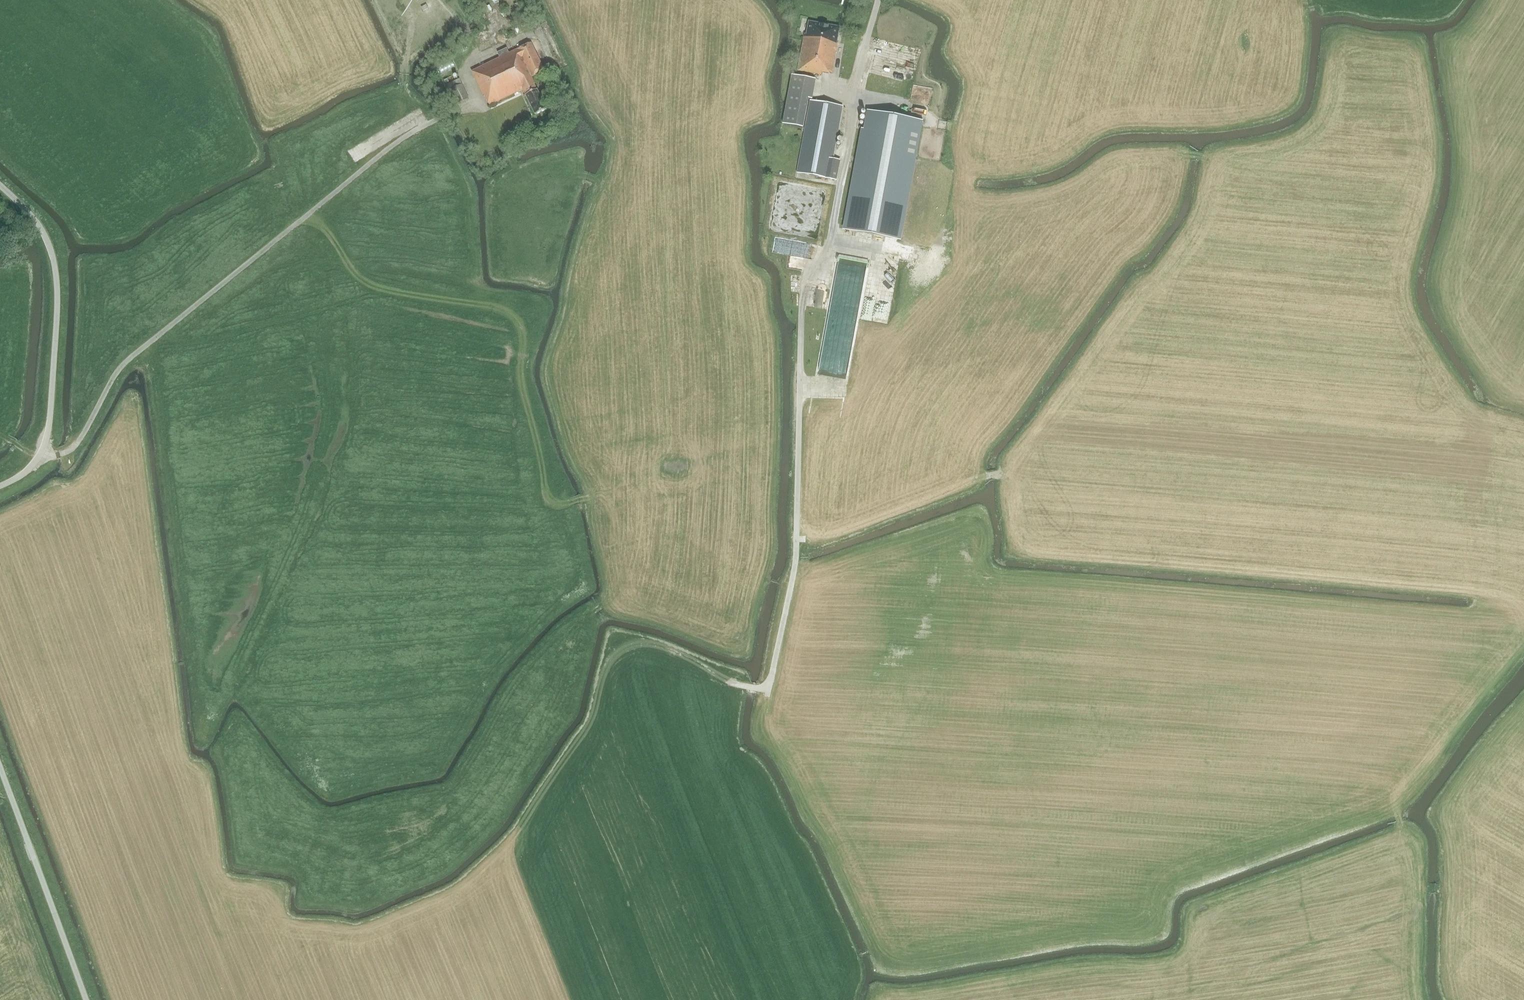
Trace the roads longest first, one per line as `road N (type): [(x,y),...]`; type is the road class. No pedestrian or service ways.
road 1 (track): [(826,251),(812,262),(801,304),(796,561),(768,693),(737,687)]
road 2 (unclassified): [(0,487),(28,471),(47,441),(58,286),(42,229),(0,185)]
road 3 (unclassified): [(87,999),(0,768)]

